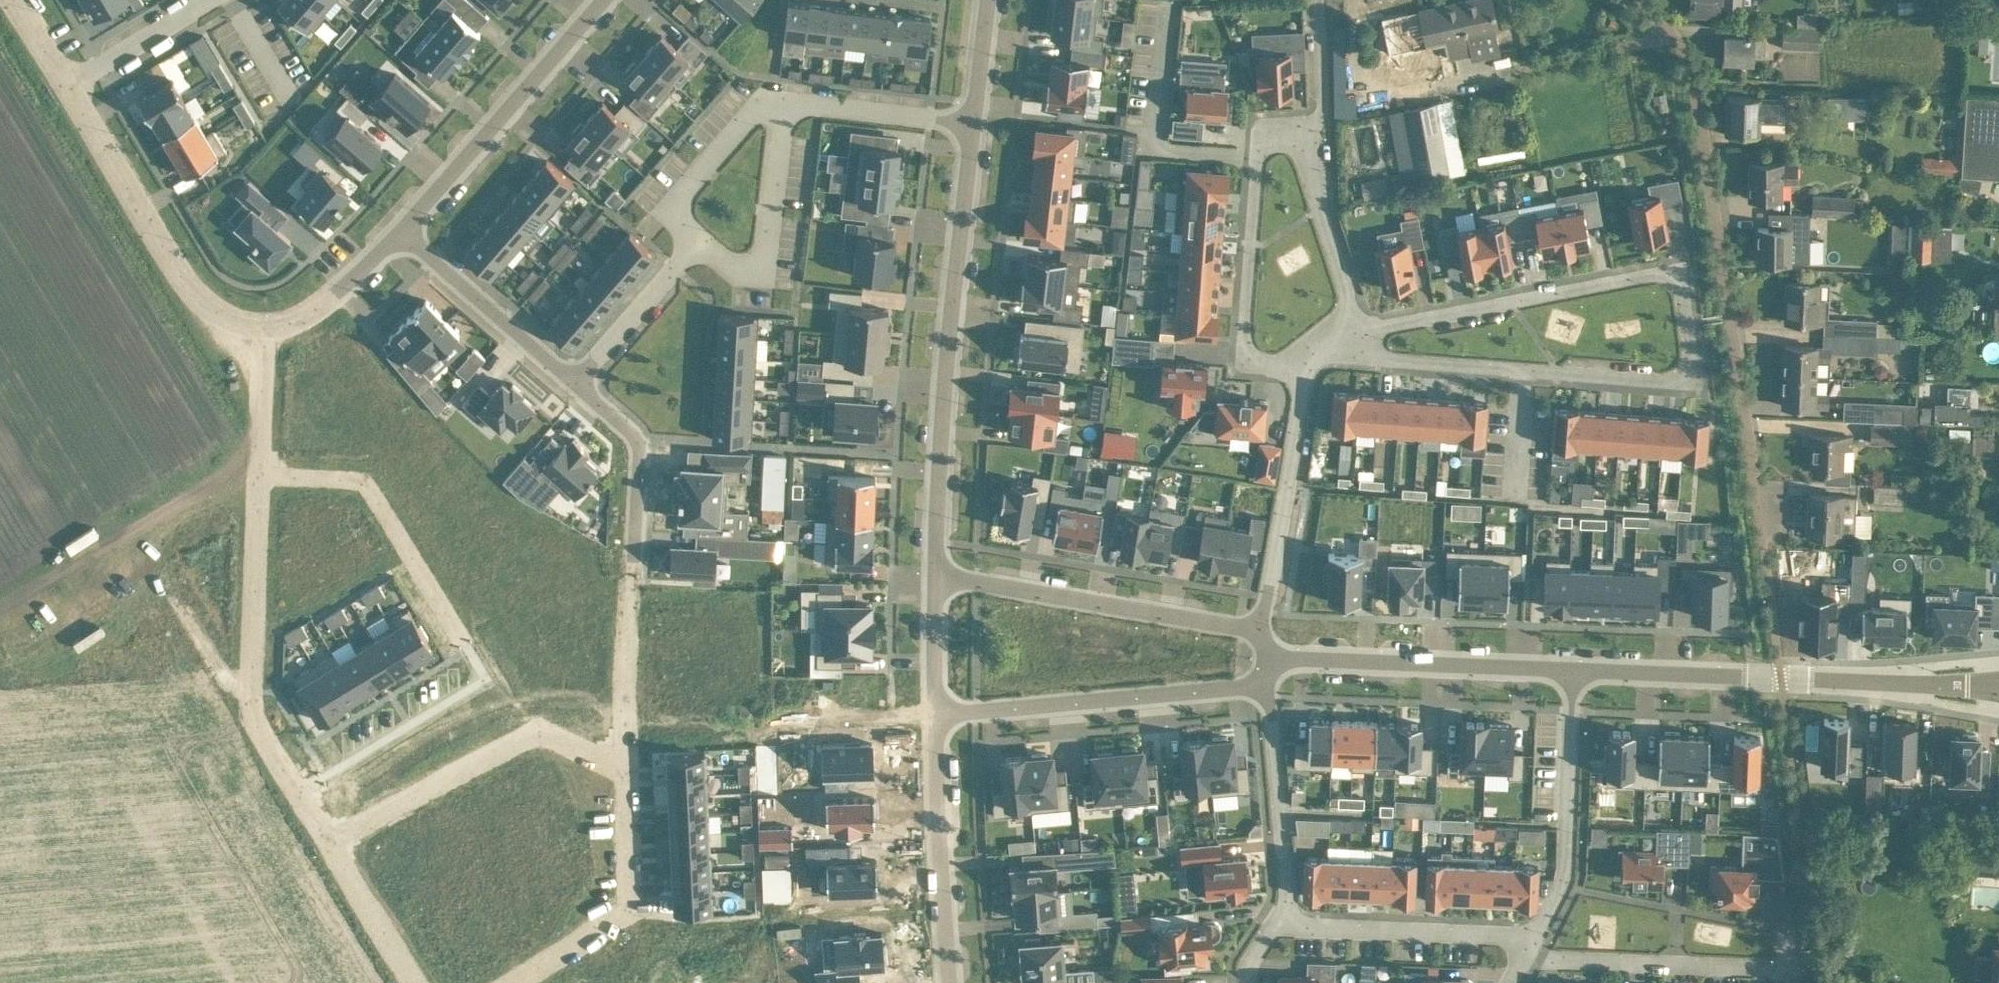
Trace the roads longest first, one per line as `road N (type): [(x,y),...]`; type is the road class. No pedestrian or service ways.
road 1 (residential): [(1360,331),(1679,272),(1691,382),(1360,351)]
road 2 (unclassified): [(1762,540),(1699,95),(1691,60),(1644,0)]
road 3 (residential): [(299,788),(483,680),(364,475),(262,474)]
road 4 (residential): [(938,576),(941,453),(974,121)]
road 5 (residential): [(1998,688),(1572,669)]
road 6 (residential): [(574,380),(639,441),(626,766)]
road 7 (residential): [(1304,369),(1244,358),(1263,133),(1318,130)]
road 8 (residential): [(939,710),(1229,691),(1268,680)]
road 9 (residential): [(332,840),(542,727),(626,766)]
road 10 (residential): [(1255,627),(938,576)]
road 11 (residential): [(260,325),(207,307),(180,279),(71,82)]
road 12 (residential): [(599,0),(401,229)]
road 13 (track): [(0,614),(219,483),(262,474)]
road 14 (residential): [(1524,958),(1785,963),(1782,927)]
road 15 (residential): [(626,766),(629,909),(500,982)]
road 16 (residential): [(1572,669),(1282,656)]
road 17 (residential): [(1572,669),(1566,888),(1535,938)]
road 18 (residential): [(949,982),(939,710)]
road 19 (residential): [(1304,369),(1255,627)]
road 20 (residential): [(778,99),(763,275),(738,274),(695,245)]
road 21 (residential): [(1286,920),(1303,928),(1535,938)]
road 22 (residential): [(1286,920),(1268,680)]
road 23 (residential): [(401,229),(574,380)]
road 24 (residential): [(262,474),(253,684)]
road 25 (residential): [(1318,130),(1318,208),(1360,331)]
road 26 (residential): [(778,99),(974,121)]
road 27 (residential): [(695,245),(673,210),(769,99),(778,99)]
road 28 (residential): [(574,380),(695,245)]
road 29 (residential): [(401,229),(337,289),(260,325)]
road 30 (residential): [(418,982),(332,840)]
road 31 (residential): [(206,0),(71,82)]
road 32 (residential): [(260,325),(262,474)]
road 33 (residential): [(939,710),(938,576)]
road 34 (residential): [(1314,0),(1318,130)]
road 35 (residential): [(174,594),(225,677),(253,684)]
road 36 (residential): [(974,121),(988,0)]

